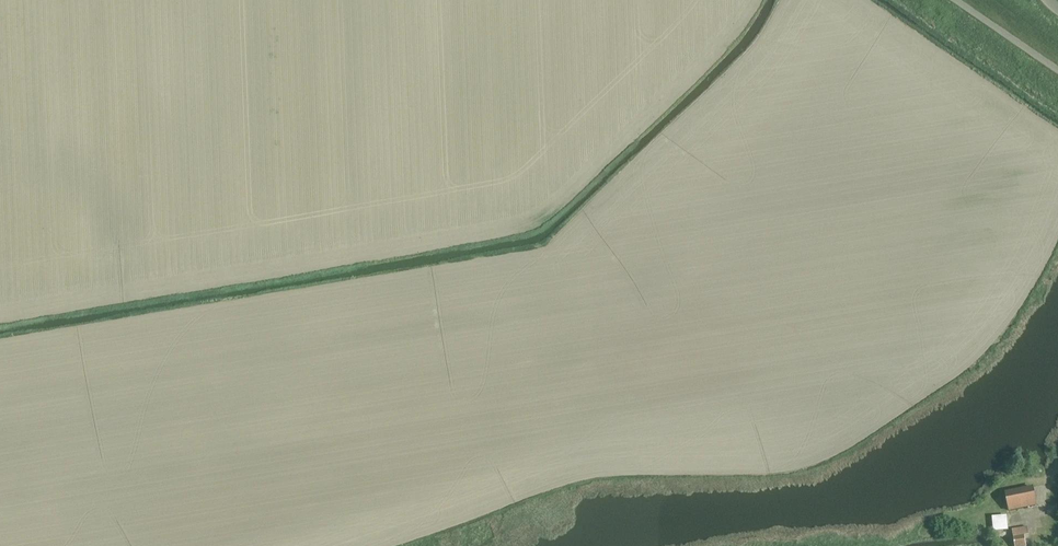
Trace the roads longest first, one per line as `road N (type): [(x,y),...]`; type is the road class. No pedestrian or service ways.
road 1 (unclassified): [(955,0),(1057,70)]

